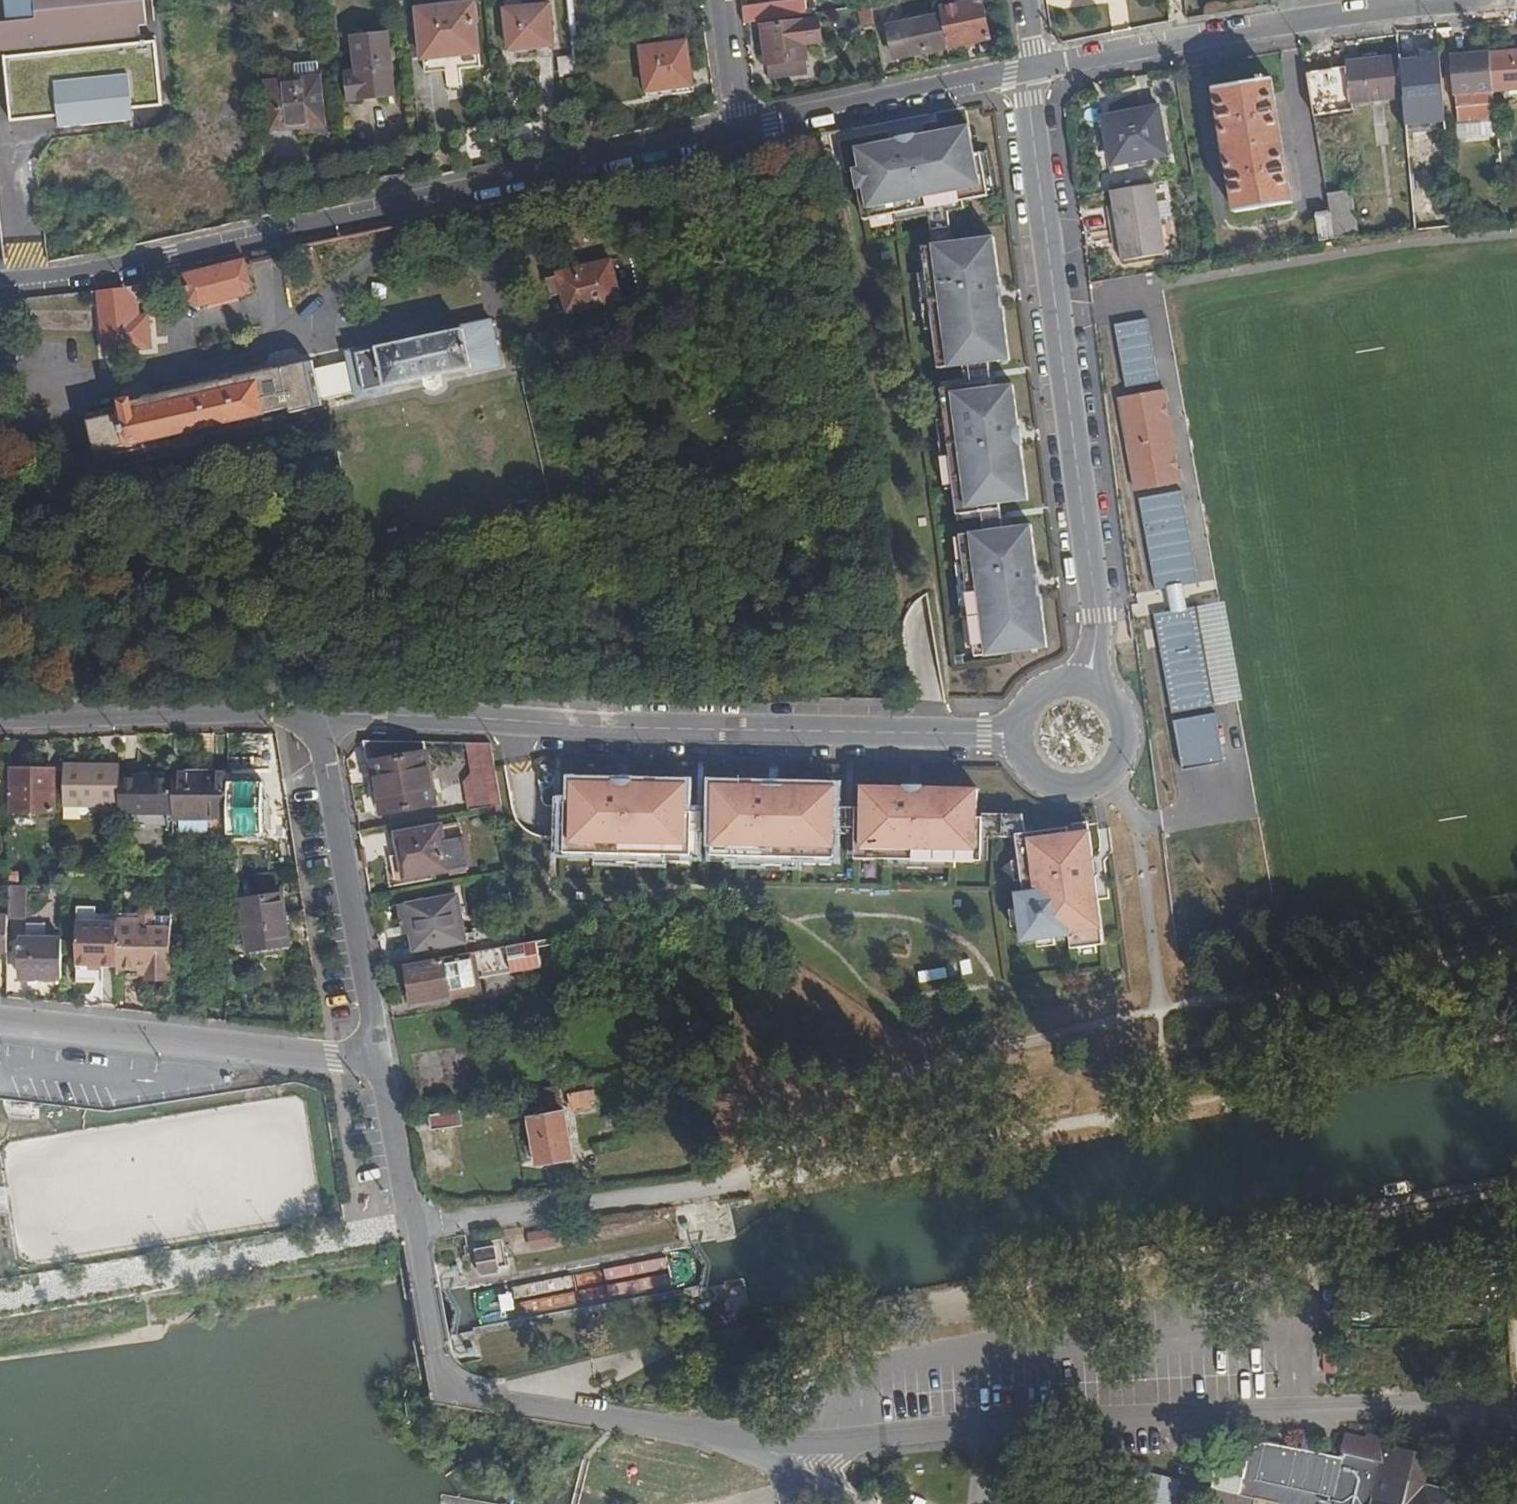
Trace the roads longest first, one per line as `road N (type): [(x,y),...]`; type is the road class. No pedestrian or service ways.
road 1 (track): [(1318,1230),(967,1303),(674,1346),(596,1369),(538,1406)]
road 2 (residential): [(737,131),(108,274),(0,285)]
road 3 (residential): [(1022,733),(325,714),(306,722)]
road 4 (residential): [(1032,71),(1029,102),(1096,617),(1088,685)]
road 5 (track): [(732,1185),(764,1155),(914,1072),(1163,1014)]
road 6 (unclassified): [(422,1261),(440,1365),(464,1392),(733,1443)]
road 7 (residential): [(381,1062),(0,1022)]
road 8 (track): [(1163,1014),(1516,945)]
road 9 (residential): [(306,722),(323,748),(381,1062)]
road 10 (residential): [(0,721),(272,712),(306,722)]
road 11 (residential): [(1032,71),(737,131)]
road 12 (residential): [(1292,22),(1032,71)]
road 13 (residential): [(381,1062),(422,1261)]
road 14 (track): [(1516,1188),(1318,1230)]
road 15 (residential): [(1481,0),(1292,22)]
road 16 (residential): [(719,0),(737,131)]

